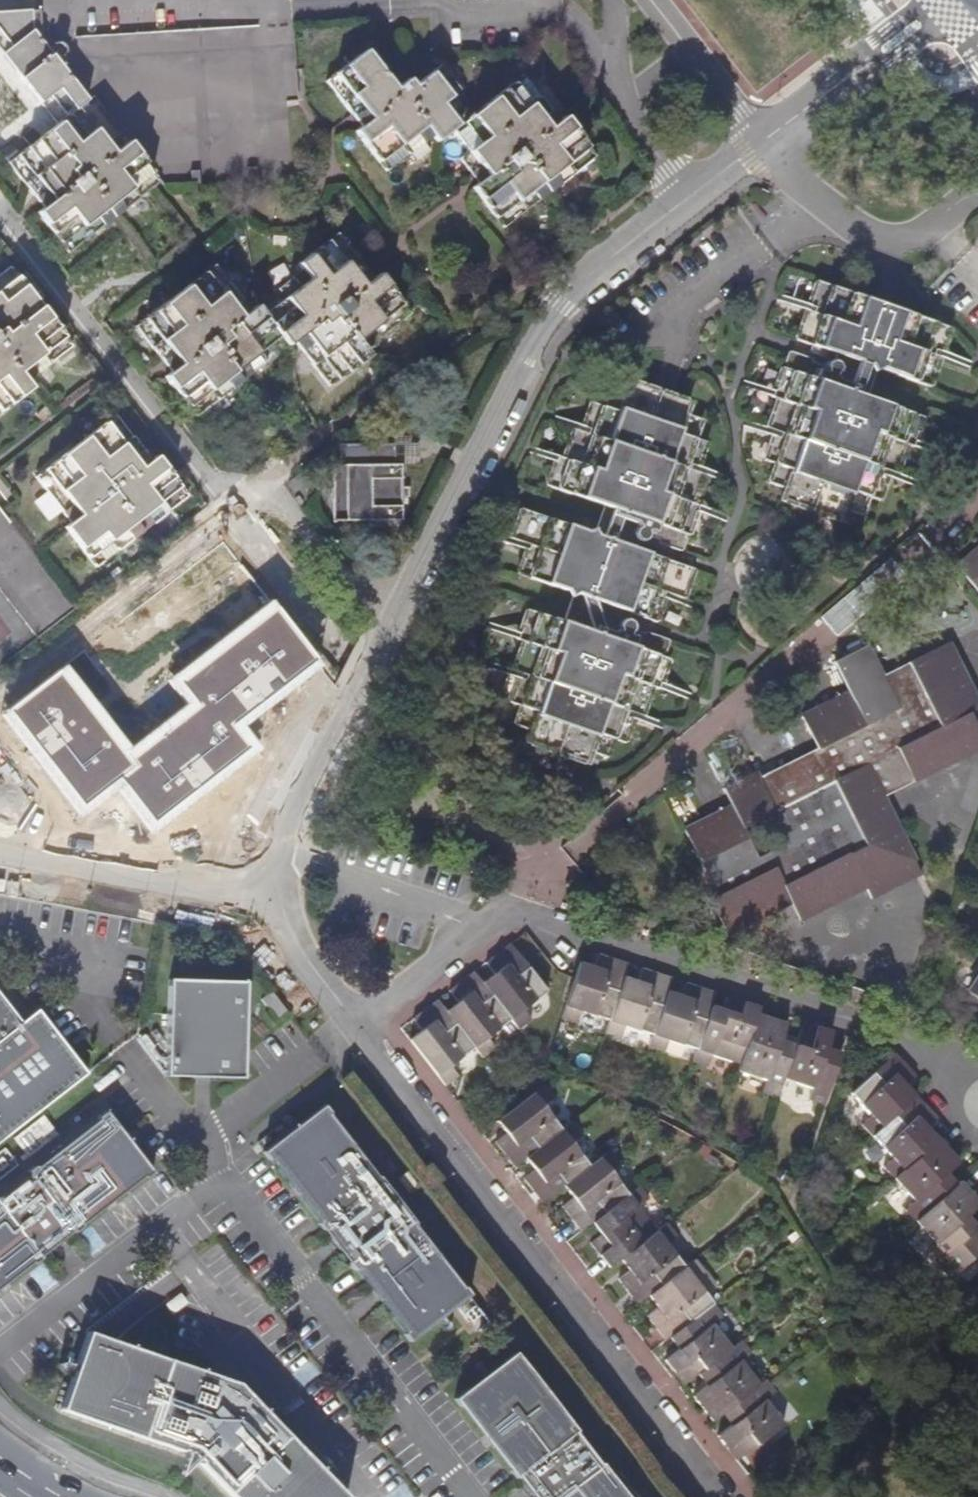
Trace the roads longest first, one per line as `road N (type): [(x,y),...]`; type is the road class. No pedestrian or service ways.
road 1 (residential): [(357,1027),(498,913),(560,908),(940,1035),(977,1090)]
road 2 (unclassified): [(765,143),(554,311),(402,610)]
road 3 (unclassified): [(357,1027),(717,1496)]
road 4 (unclassified): [(402,610),(263,886)]
road 5 (unclassified): [(263,886),(0,844)]
road 6 (residential): [(765,143),(870,241),(894,243),(977,199)]
road 7 (unclassified): [(946,0),(765,143)]
road 8 (unclassified): [(402,610),(344,608),(224,517)]
road 9 (unclassified): [(263,886),(357,1027)]

